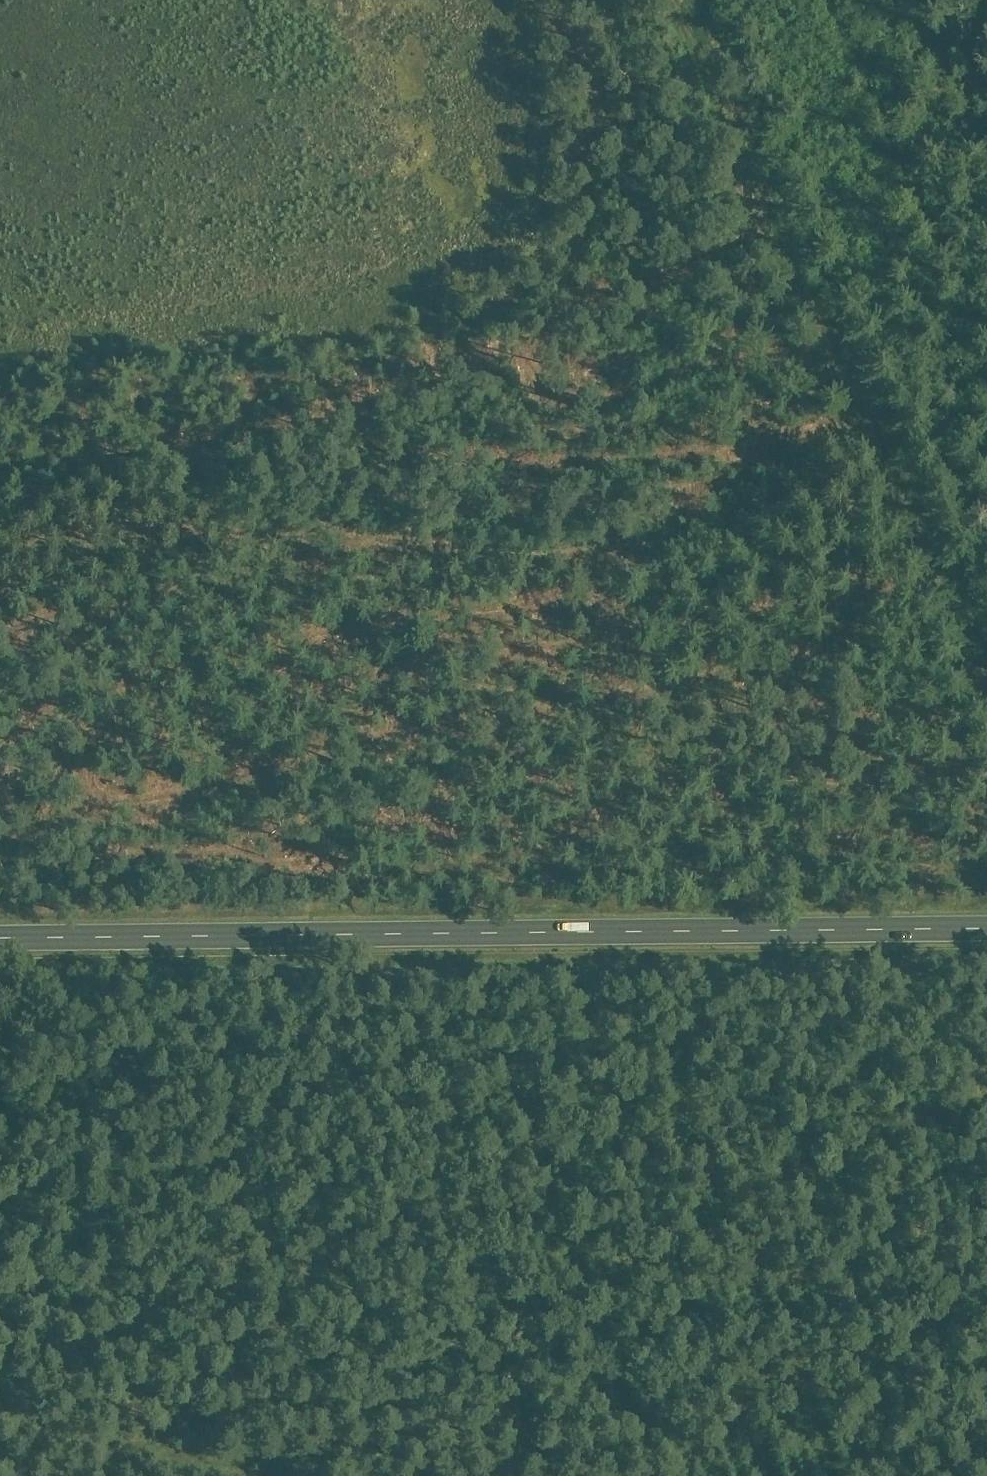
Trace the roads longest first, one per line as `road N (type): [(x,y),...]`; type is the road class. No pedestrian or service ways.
road 1 (tertiary): [(0,942),(986,931)]
road 2 (track): [(671,0),(986,671)]

